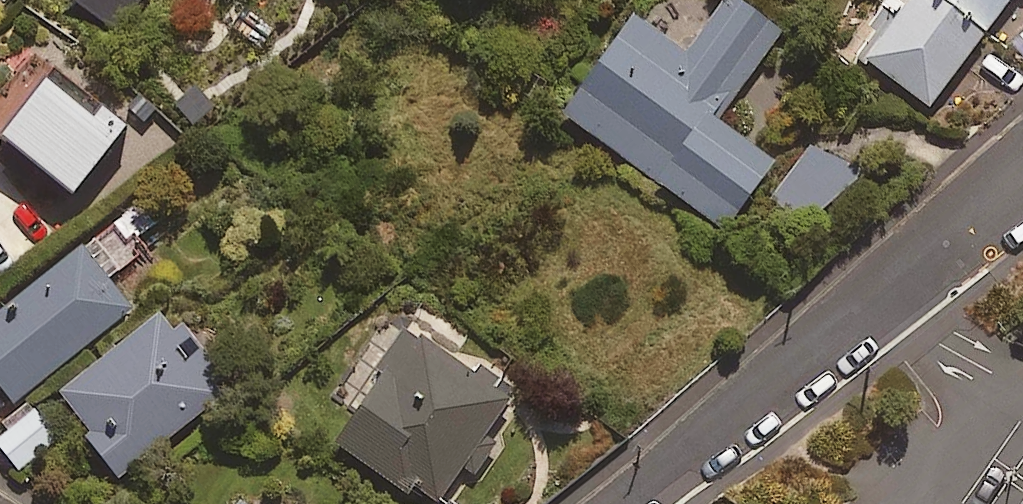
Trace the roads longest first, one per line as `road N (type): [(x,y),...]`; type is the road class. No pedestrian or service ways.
road 1 (residential): [(631,503),(1022,181)]

